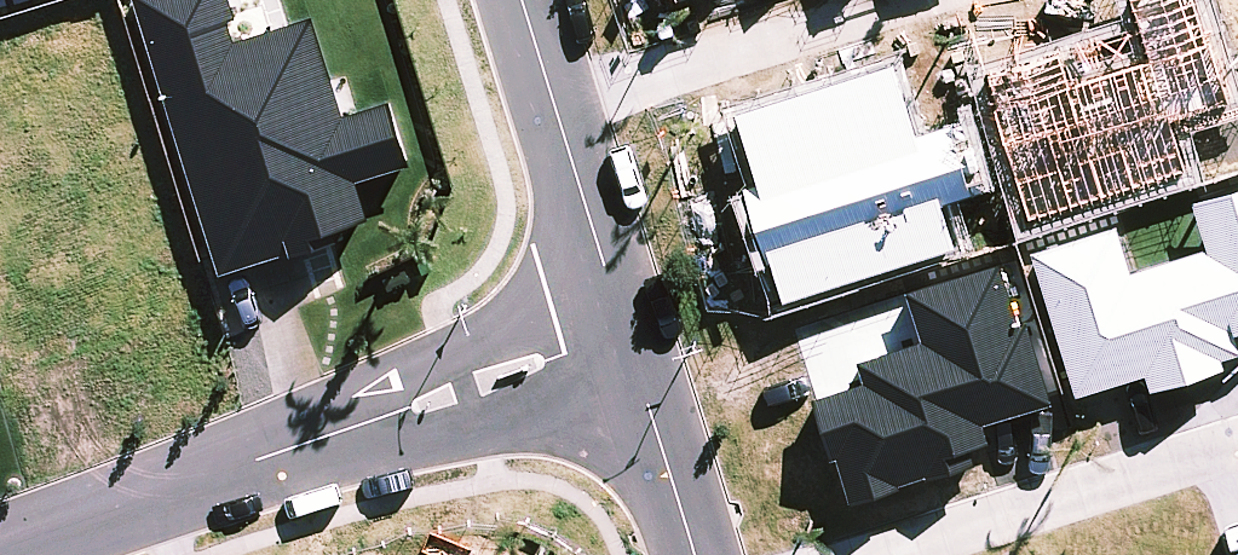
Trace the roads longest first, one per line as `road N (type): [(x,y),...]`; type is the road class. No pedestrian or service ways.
road 1 (residential): [(622,331),(0,541)]
road 2 (residential): [(895,554),(1236,443)]
road 3 (residential): [(550,93),(863,0)]
road 4 (residential): [(550,93),(622,331)]
road 5 (residential): [(622,331),(687,554)]

